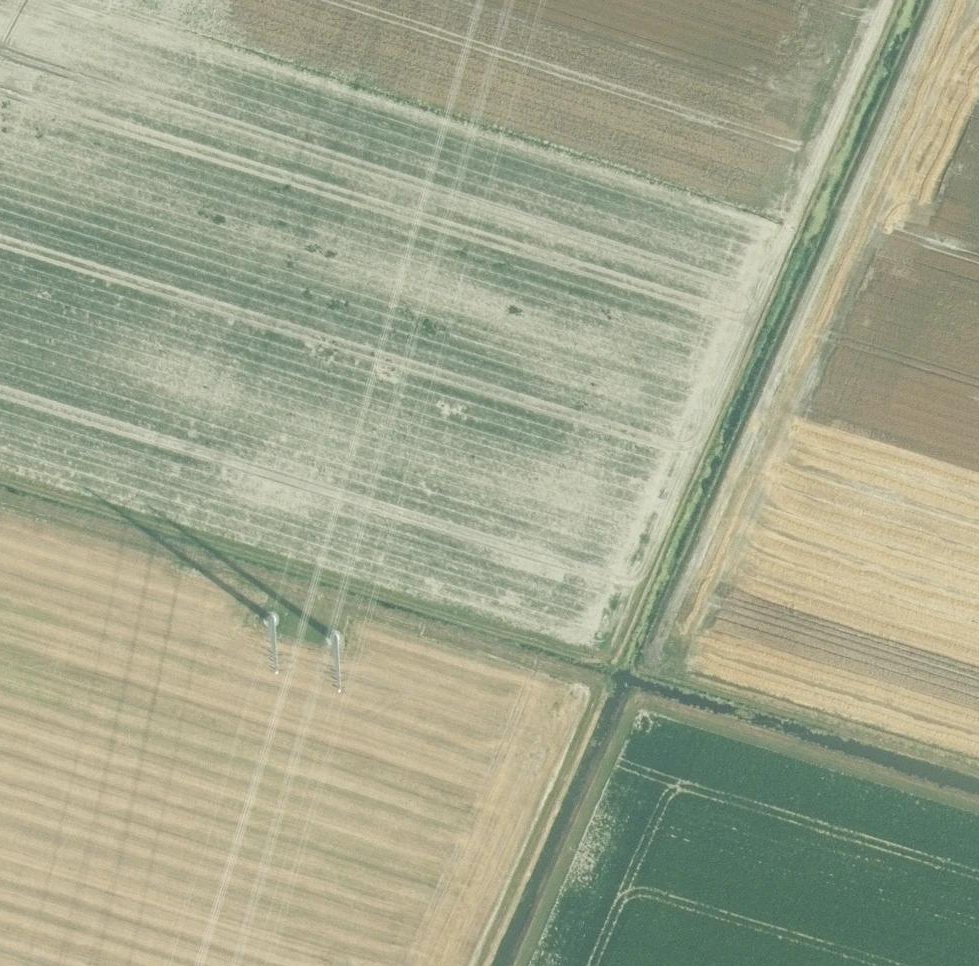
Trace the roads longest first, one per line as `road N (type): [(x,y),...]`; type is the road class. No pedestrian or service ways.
road 1 (track): [(613,653),(889,0)]

